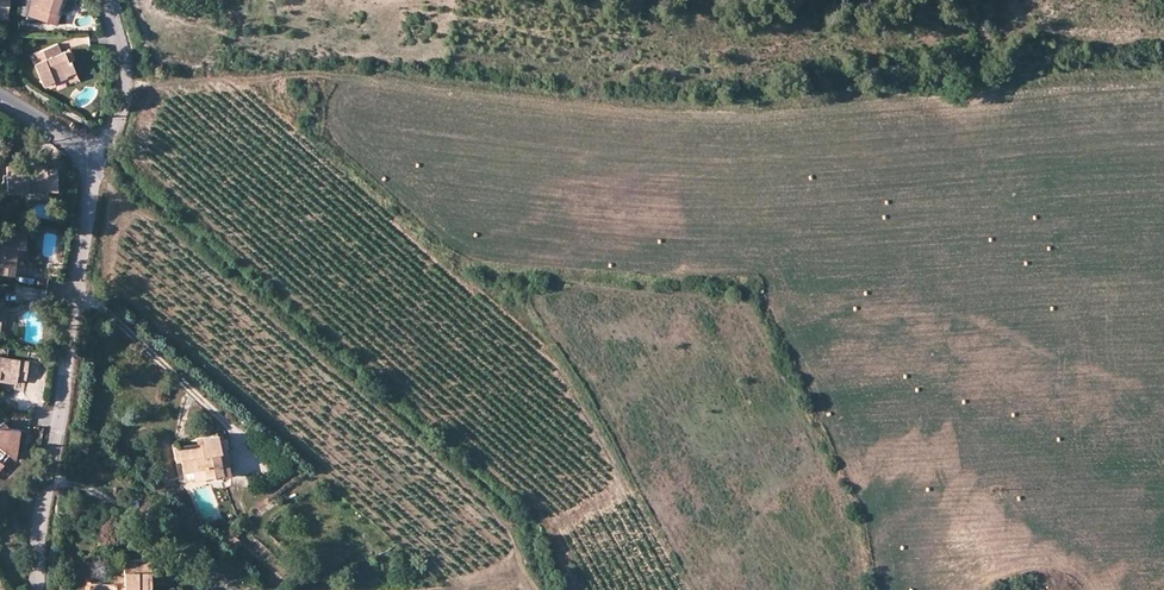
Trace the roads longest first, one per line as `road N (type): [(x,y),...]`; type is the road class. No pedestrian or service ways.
road 1 (residential): [(86,160),(92,195),(37,557),(38,589)]
road 2 (residential): [(106,0),(122,91),(86,160)]

